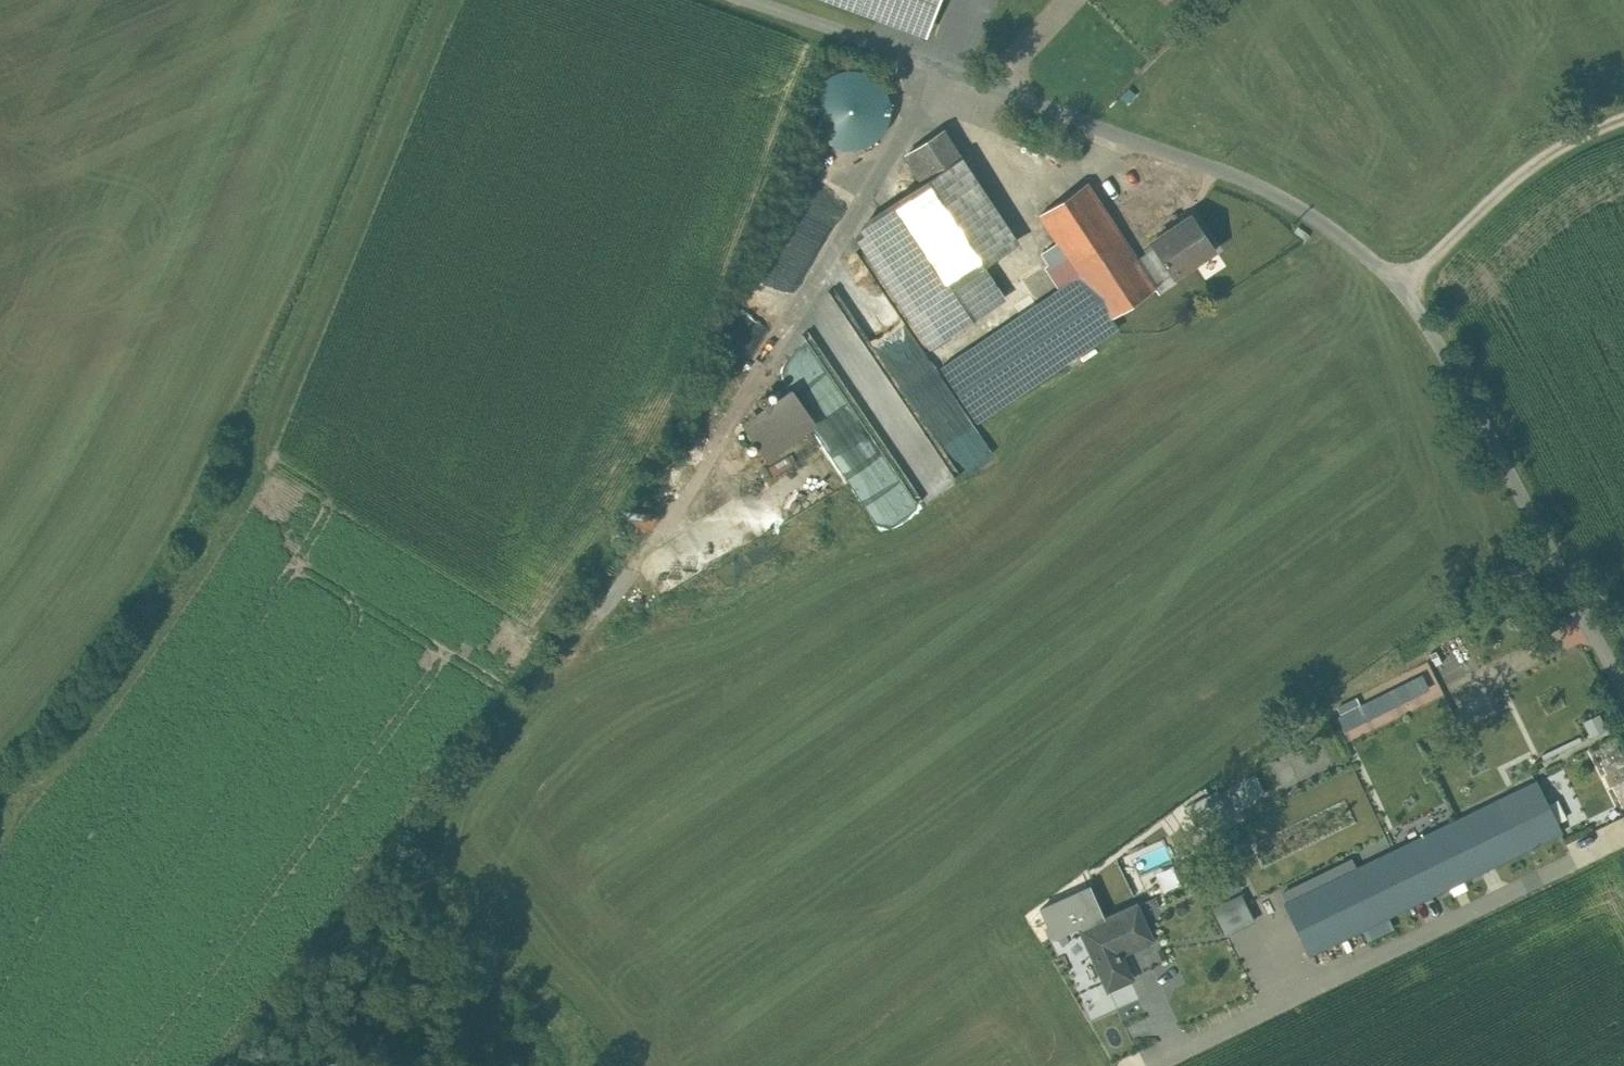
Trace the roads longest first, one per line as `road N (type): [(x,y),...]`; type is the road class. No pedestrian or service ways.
road 1 (unclassified): [(755,0),(1284,198),(1400,287),(1442,349),(1623,696)]
road 2 (track): [(1148,1065),(1313,989)]

